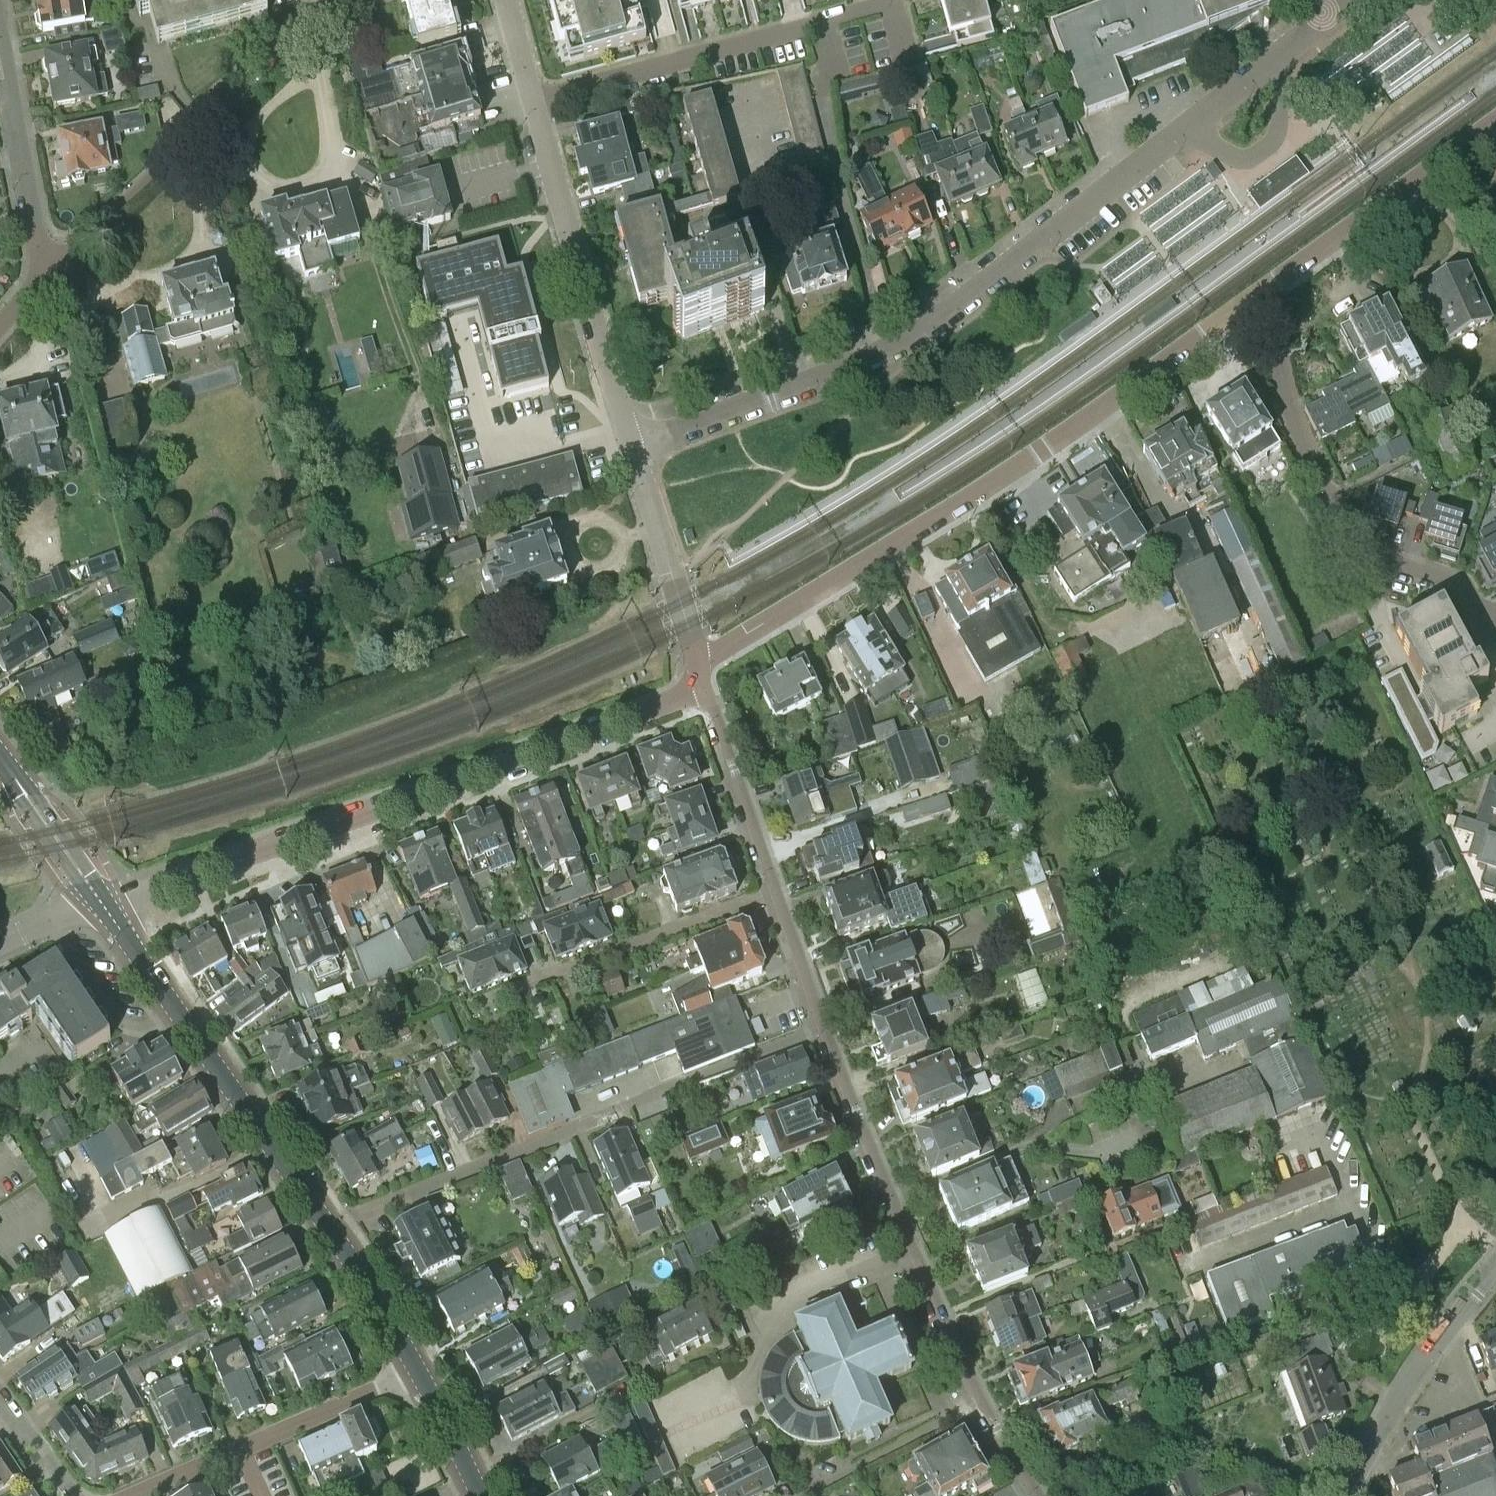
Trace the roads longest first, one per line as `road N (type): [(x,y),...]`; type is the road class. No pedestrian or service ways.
road 1 (residential): [(699,662),(1002,479),(1268,290)]
road 2 (residential): [(101,906),(706,686)]
road 3 (residential): [(318,1222),(821,1034)]
road 4 (residential): [(821,1034),(910,1253),(981,1402),(1037,1495)]
road 5 (residential): [(1268,290),(1287,406),(1345,541),(1441,577),(1479,611),(1495,615)]
road 6 (residential): [(44,278),(336,0)]
road 7 (residential): [(883,345),(972,293),(1182,131)]
road 8 (residential): [(628,448),(532,102)]
road 9 (residential): [(816,23),(846,213),(883,345)]
road 10 (residential): [(482,1001),(775,897)]
road 11 (residential): [(135,1495),(408,1380)]
road 12 (residential): [(532,102),(816,23)]
road 13 (tertiary): [(318,1222),(152,986)]
road 14 (residential): [(1268,290),(1495,126)]
road 15 (residential): [(1341,1495),(1403,1385),(1495,1268)]
road 16 (residential): [(628,448),(883,345)]
road 17 (residential): [(44,278),(0,50)]
road 18 (residential): [(699,662),(628,448)]
road 19 (residential): [(706,686),(775,897)]
road 20 (tertiary): [(408,1380),(318,1222)]
road 21 (tertiary): [(101,906),(0,758)]
road 22 (residential): [(1182,131),(1227,154),(1262,149),(1278,121),(1259,70)]
road 23 (residential): [(152,986),(133,1004),(114,1000),(47,916)]
road 24 (residential): [(775,897),(821,1034)]
road 25 (tertiary): [(475,1495),(408,1380)]
road 26 (residential): [(907,61),(894,13),(816,23)]

